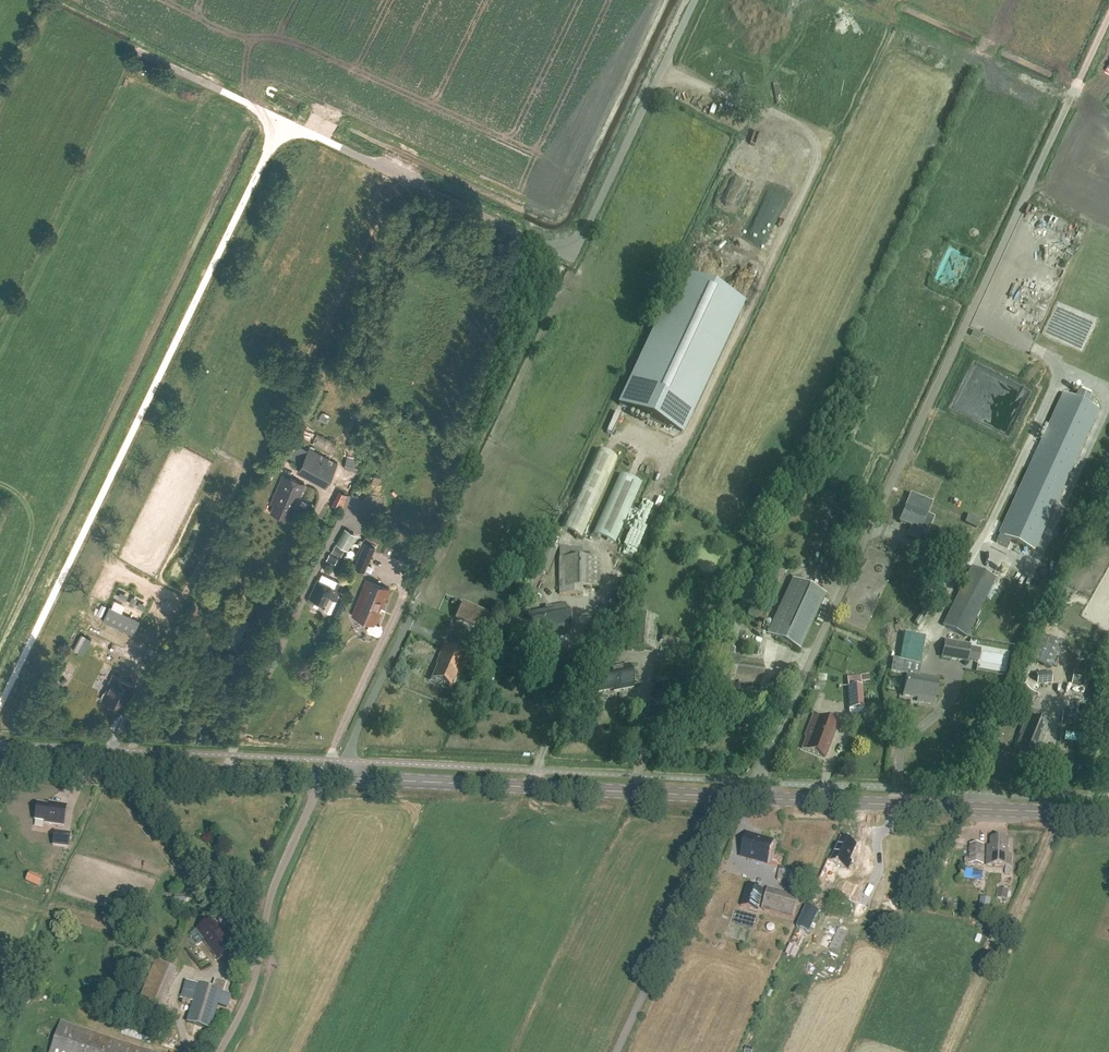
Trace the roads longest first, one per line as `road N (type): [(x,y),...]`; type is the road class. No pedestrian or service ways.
road 1 (unclassified): [(737,796),(754,782),(1108,17)]
road 2 (unclassified): [(282,119),(0,705)]
road 3 (unclassified): [(324,776),(344,761),(570,257)]
road 4 (secondary): [(737,796),(324,776)]
road 5 (secondary): [(1108,813),(737,796)]
road 6 (unclassified): [(250,476),(396,173)]
road 7 (secondary): [(324,776),(0,760)]
road 8 (unclassified): [(218,1051),(251,991),(271,893),(324,776)]
road 9 (unclassified): [(570,257),(695,0)]
road 10 (unclassified): [(617,1051),(737,796)]
road 11 (unclassified): [(396,173),(570,257)]
road 12 (unclassified): [(396,173),(282,119)]

